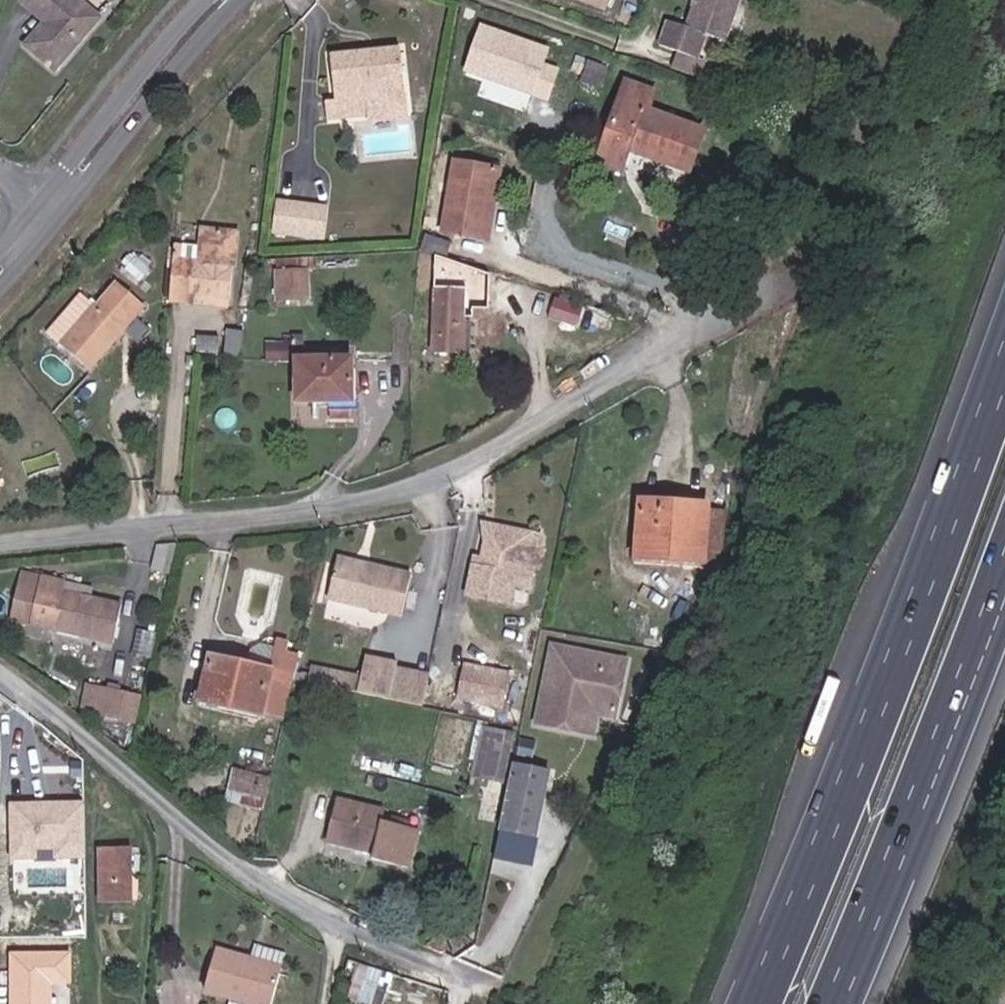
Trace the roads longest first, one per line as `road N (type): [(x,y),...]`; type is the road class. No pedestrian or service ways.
road 1 (residential): [(0,549),(448,485),(787,274)]
road 2 (motorway): [(1004,363),(873,717),(754,1003)]
road 3 (residential): [(0,664),(229,859),(461,971)]
road 4 (motorway): [(832,1003),(1004,561)]
road 5 (tertiary): [(52,211),(224,0)]

